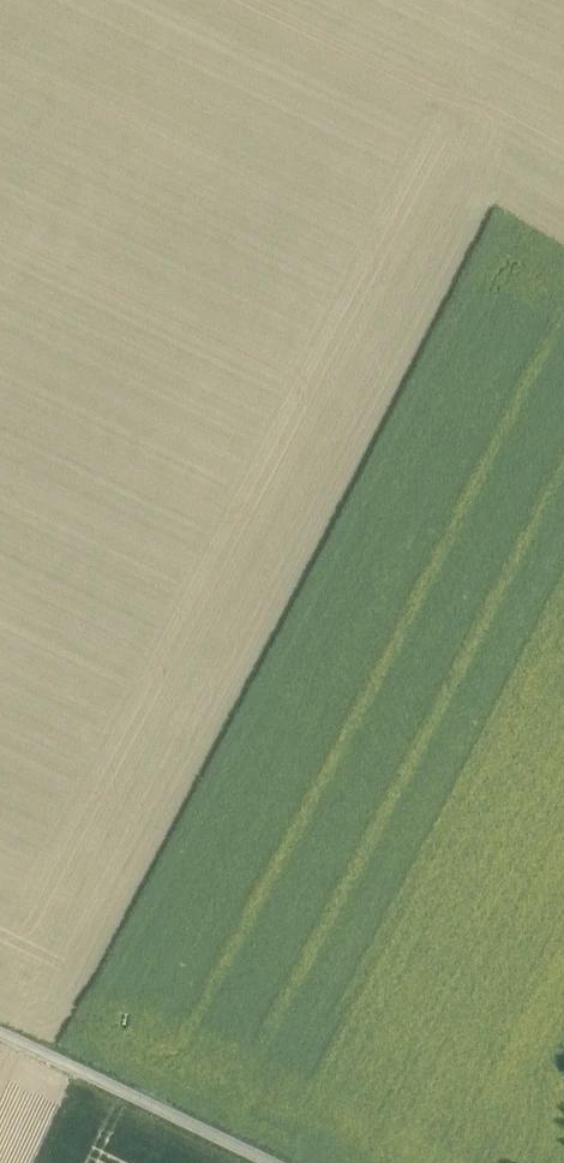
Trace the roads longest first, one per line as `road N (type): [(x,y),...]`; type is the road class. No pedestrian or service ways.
road 1 (unclassified): [(0,1023),(286,1162)]

